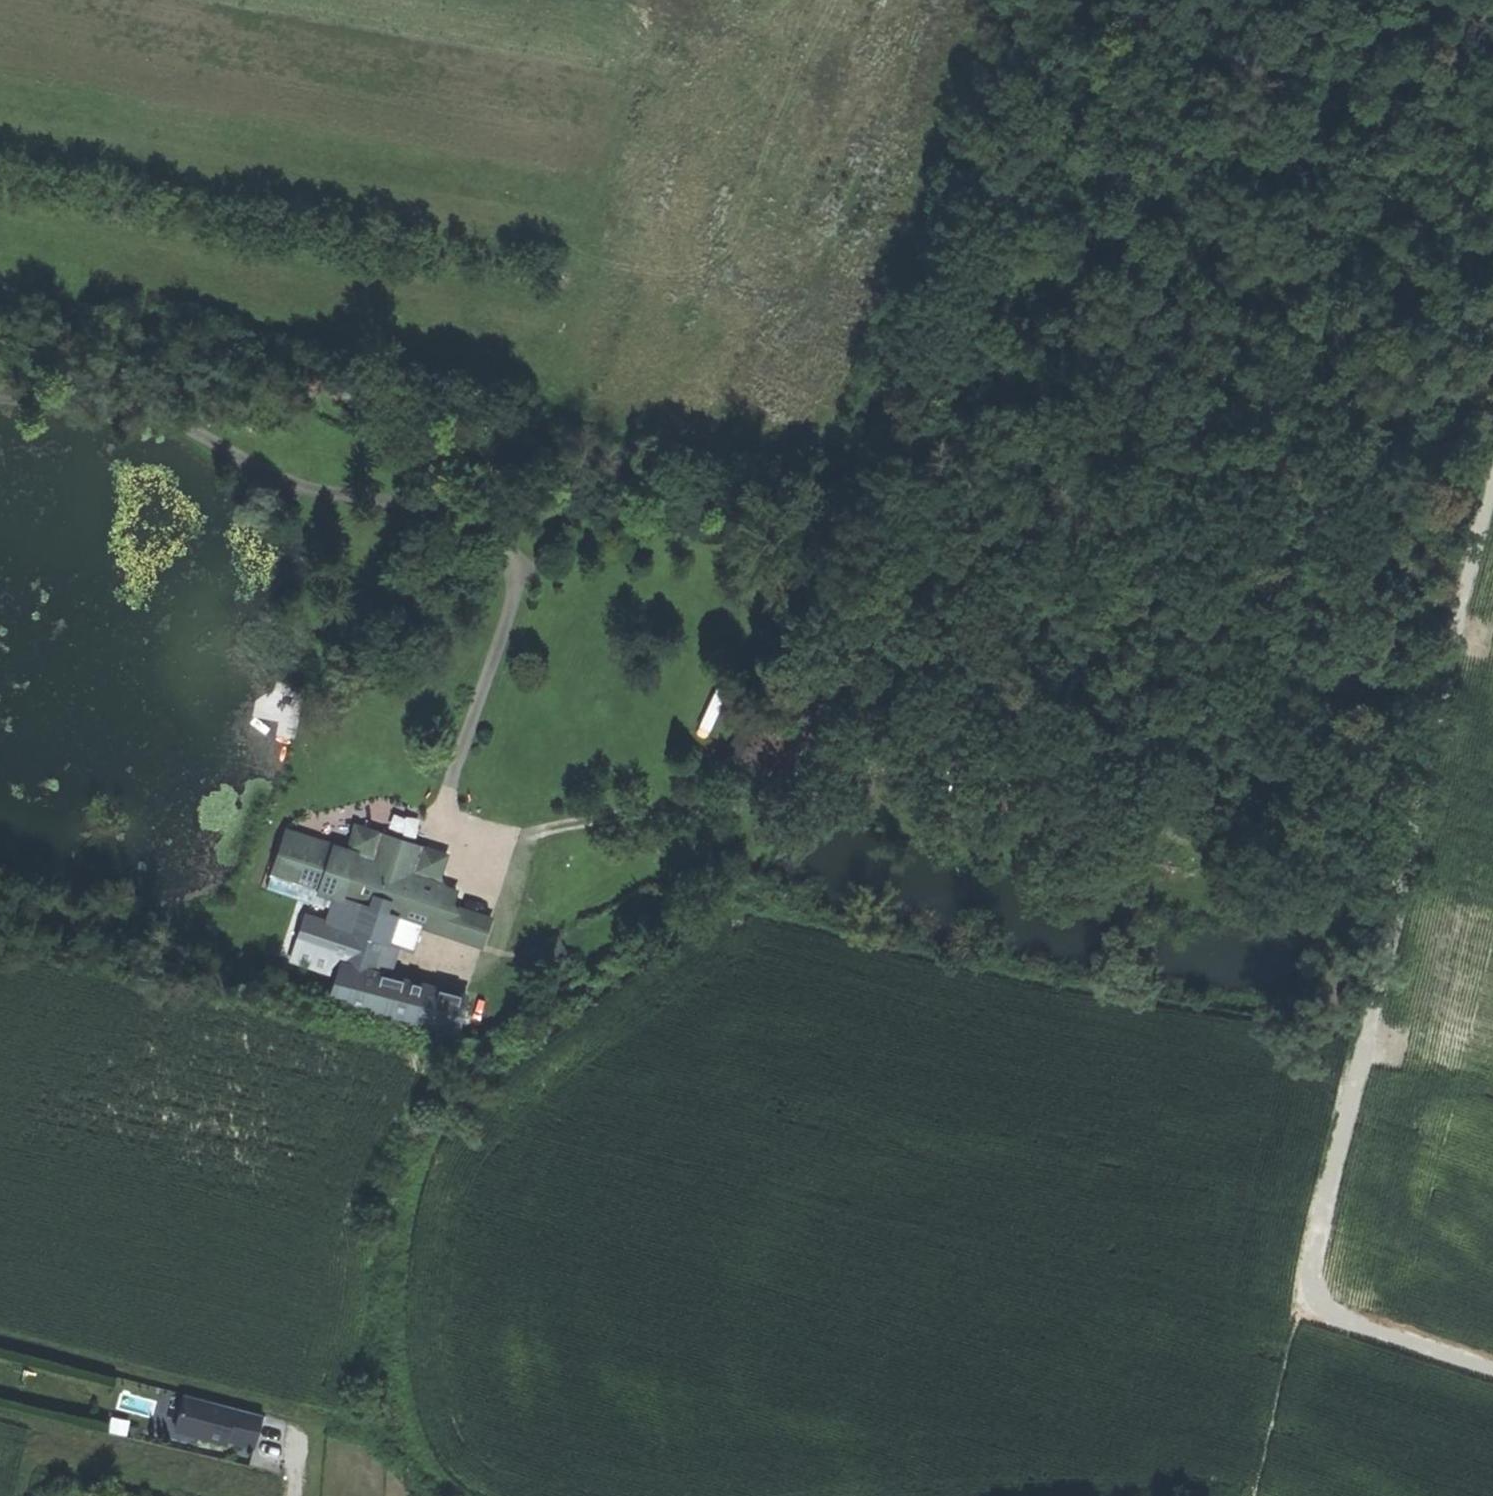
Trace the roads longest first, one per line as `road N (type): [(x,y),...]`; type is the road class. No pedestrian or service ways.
road 1 (track): [(1492,1368),(1336,1315),(1307,1286),(1492,515)]

